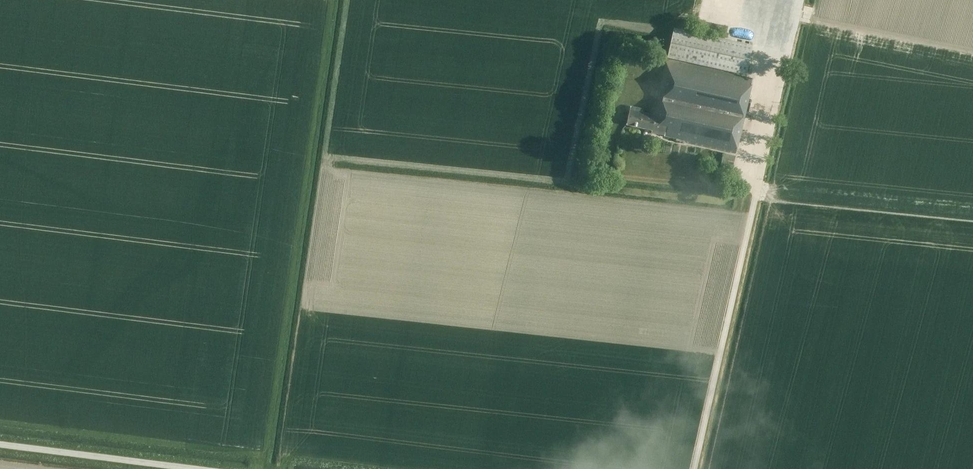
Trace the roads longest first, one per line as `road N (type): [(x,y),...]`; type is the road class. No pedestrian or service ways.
road 1 (unclassified): [(196,468),(0,445)]

